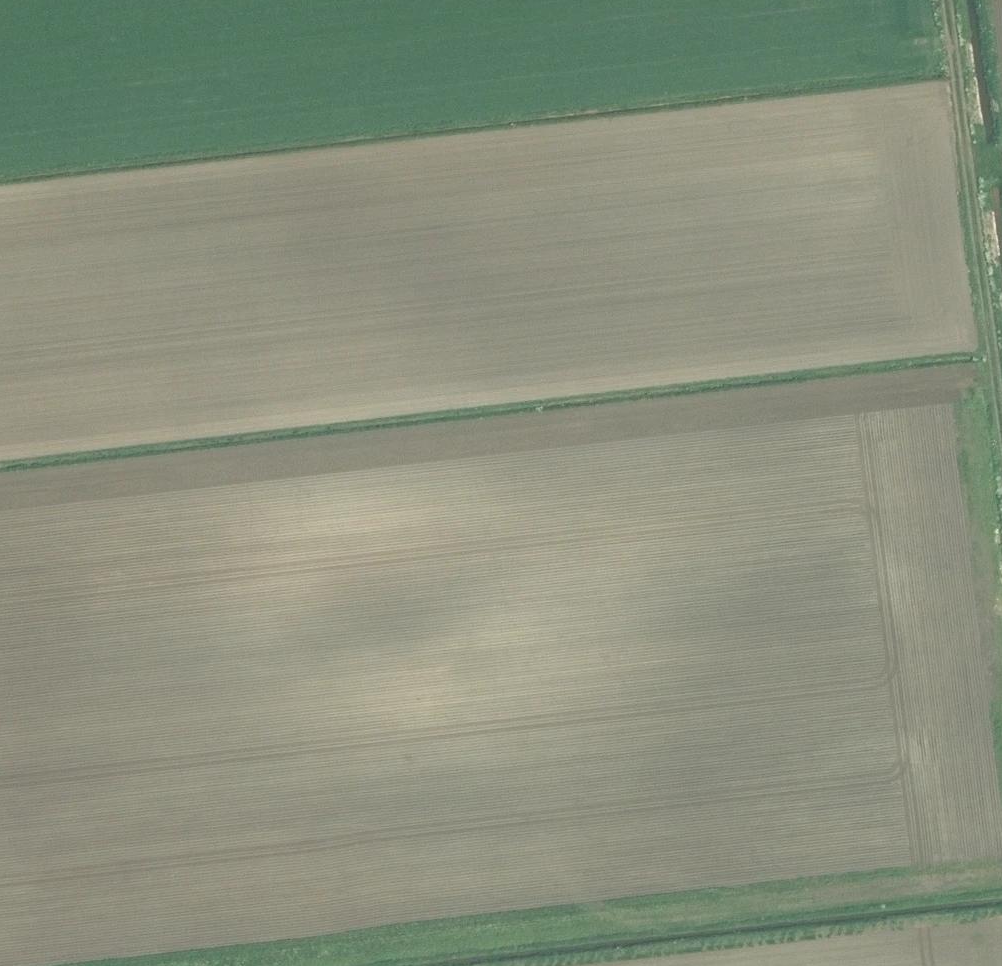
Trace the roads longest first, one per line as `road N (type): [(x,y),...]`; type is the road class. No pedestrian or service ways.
road 1 (track): [(1001,426),(965,156)]
road 2 (track): [(946,0),(965,156)]

